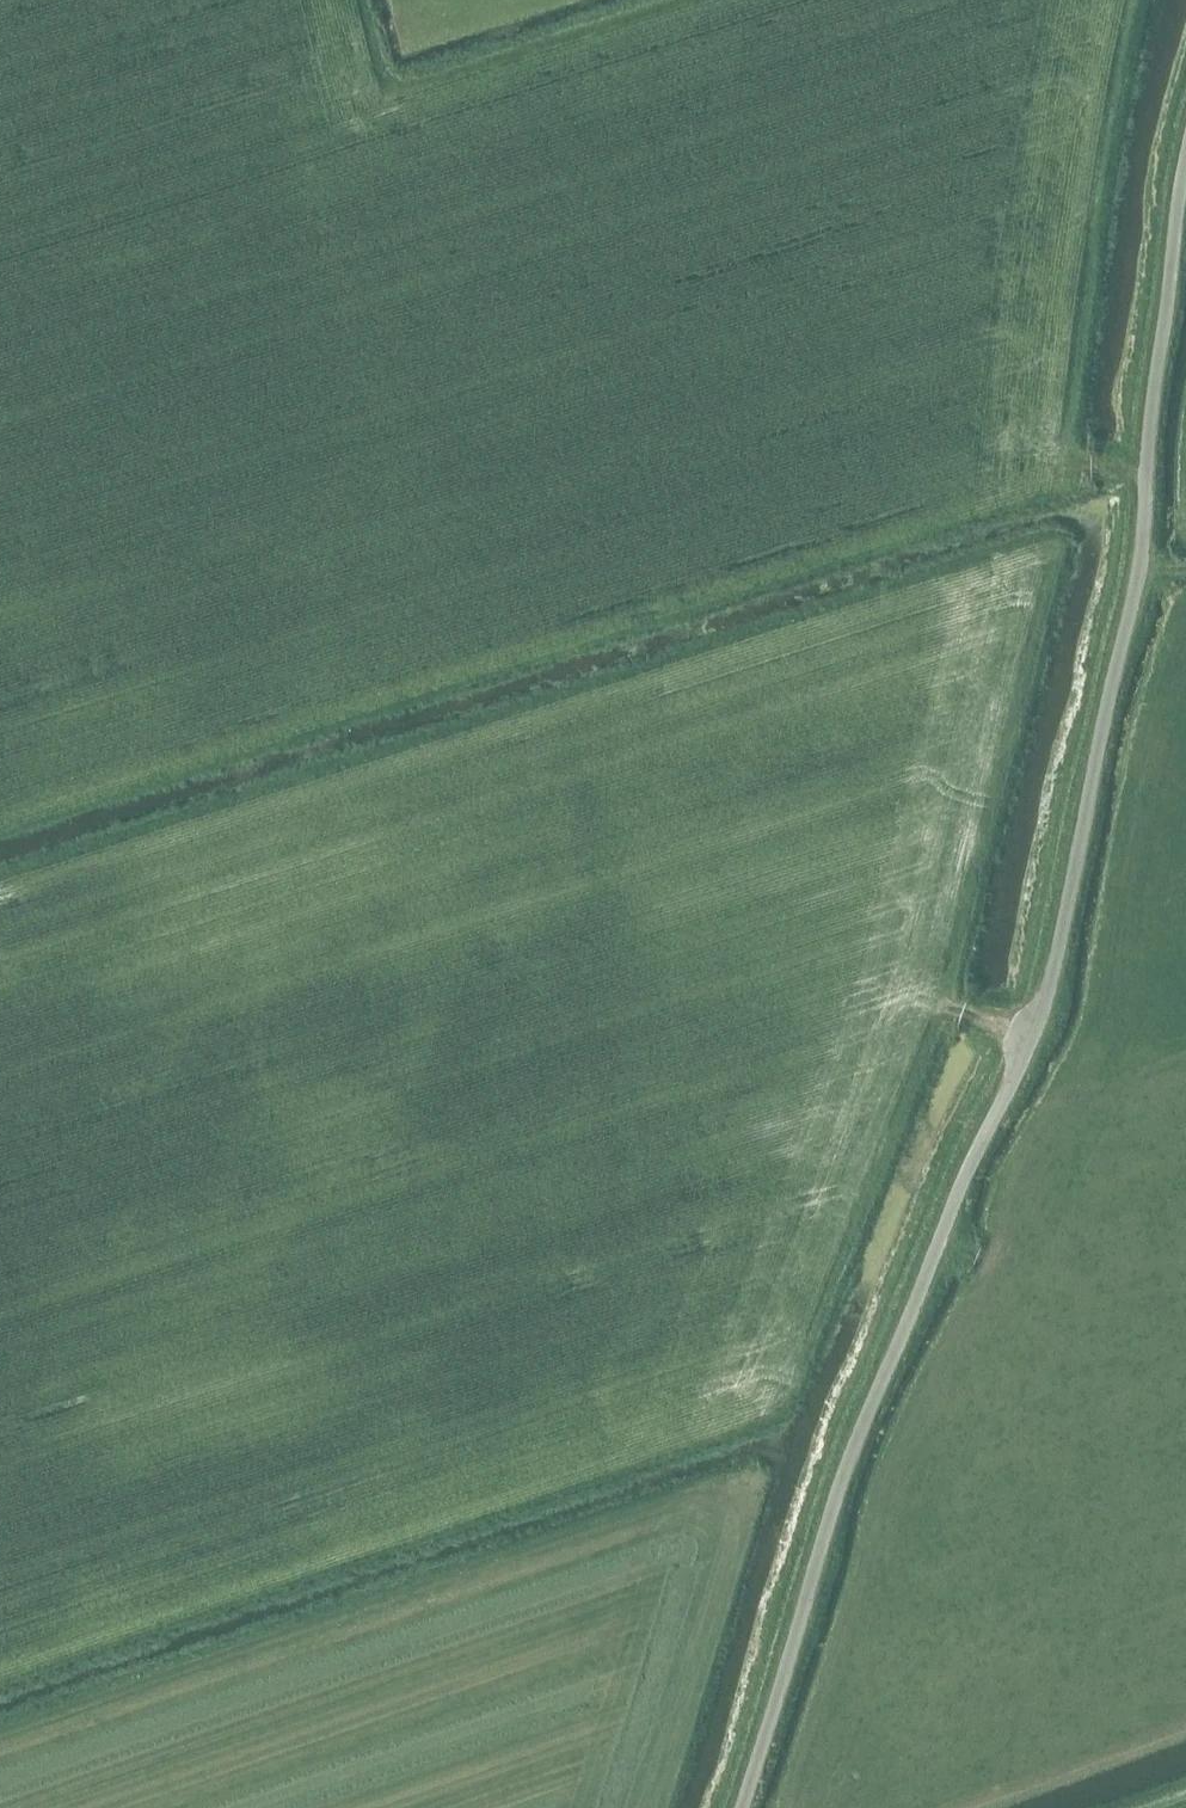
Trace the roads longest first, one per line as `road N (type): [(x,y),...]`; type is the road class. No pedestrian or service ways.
road 1 (unclassified): [(742,1807),(862,1425),(1051,983),(1132,609),(1185,158)]

